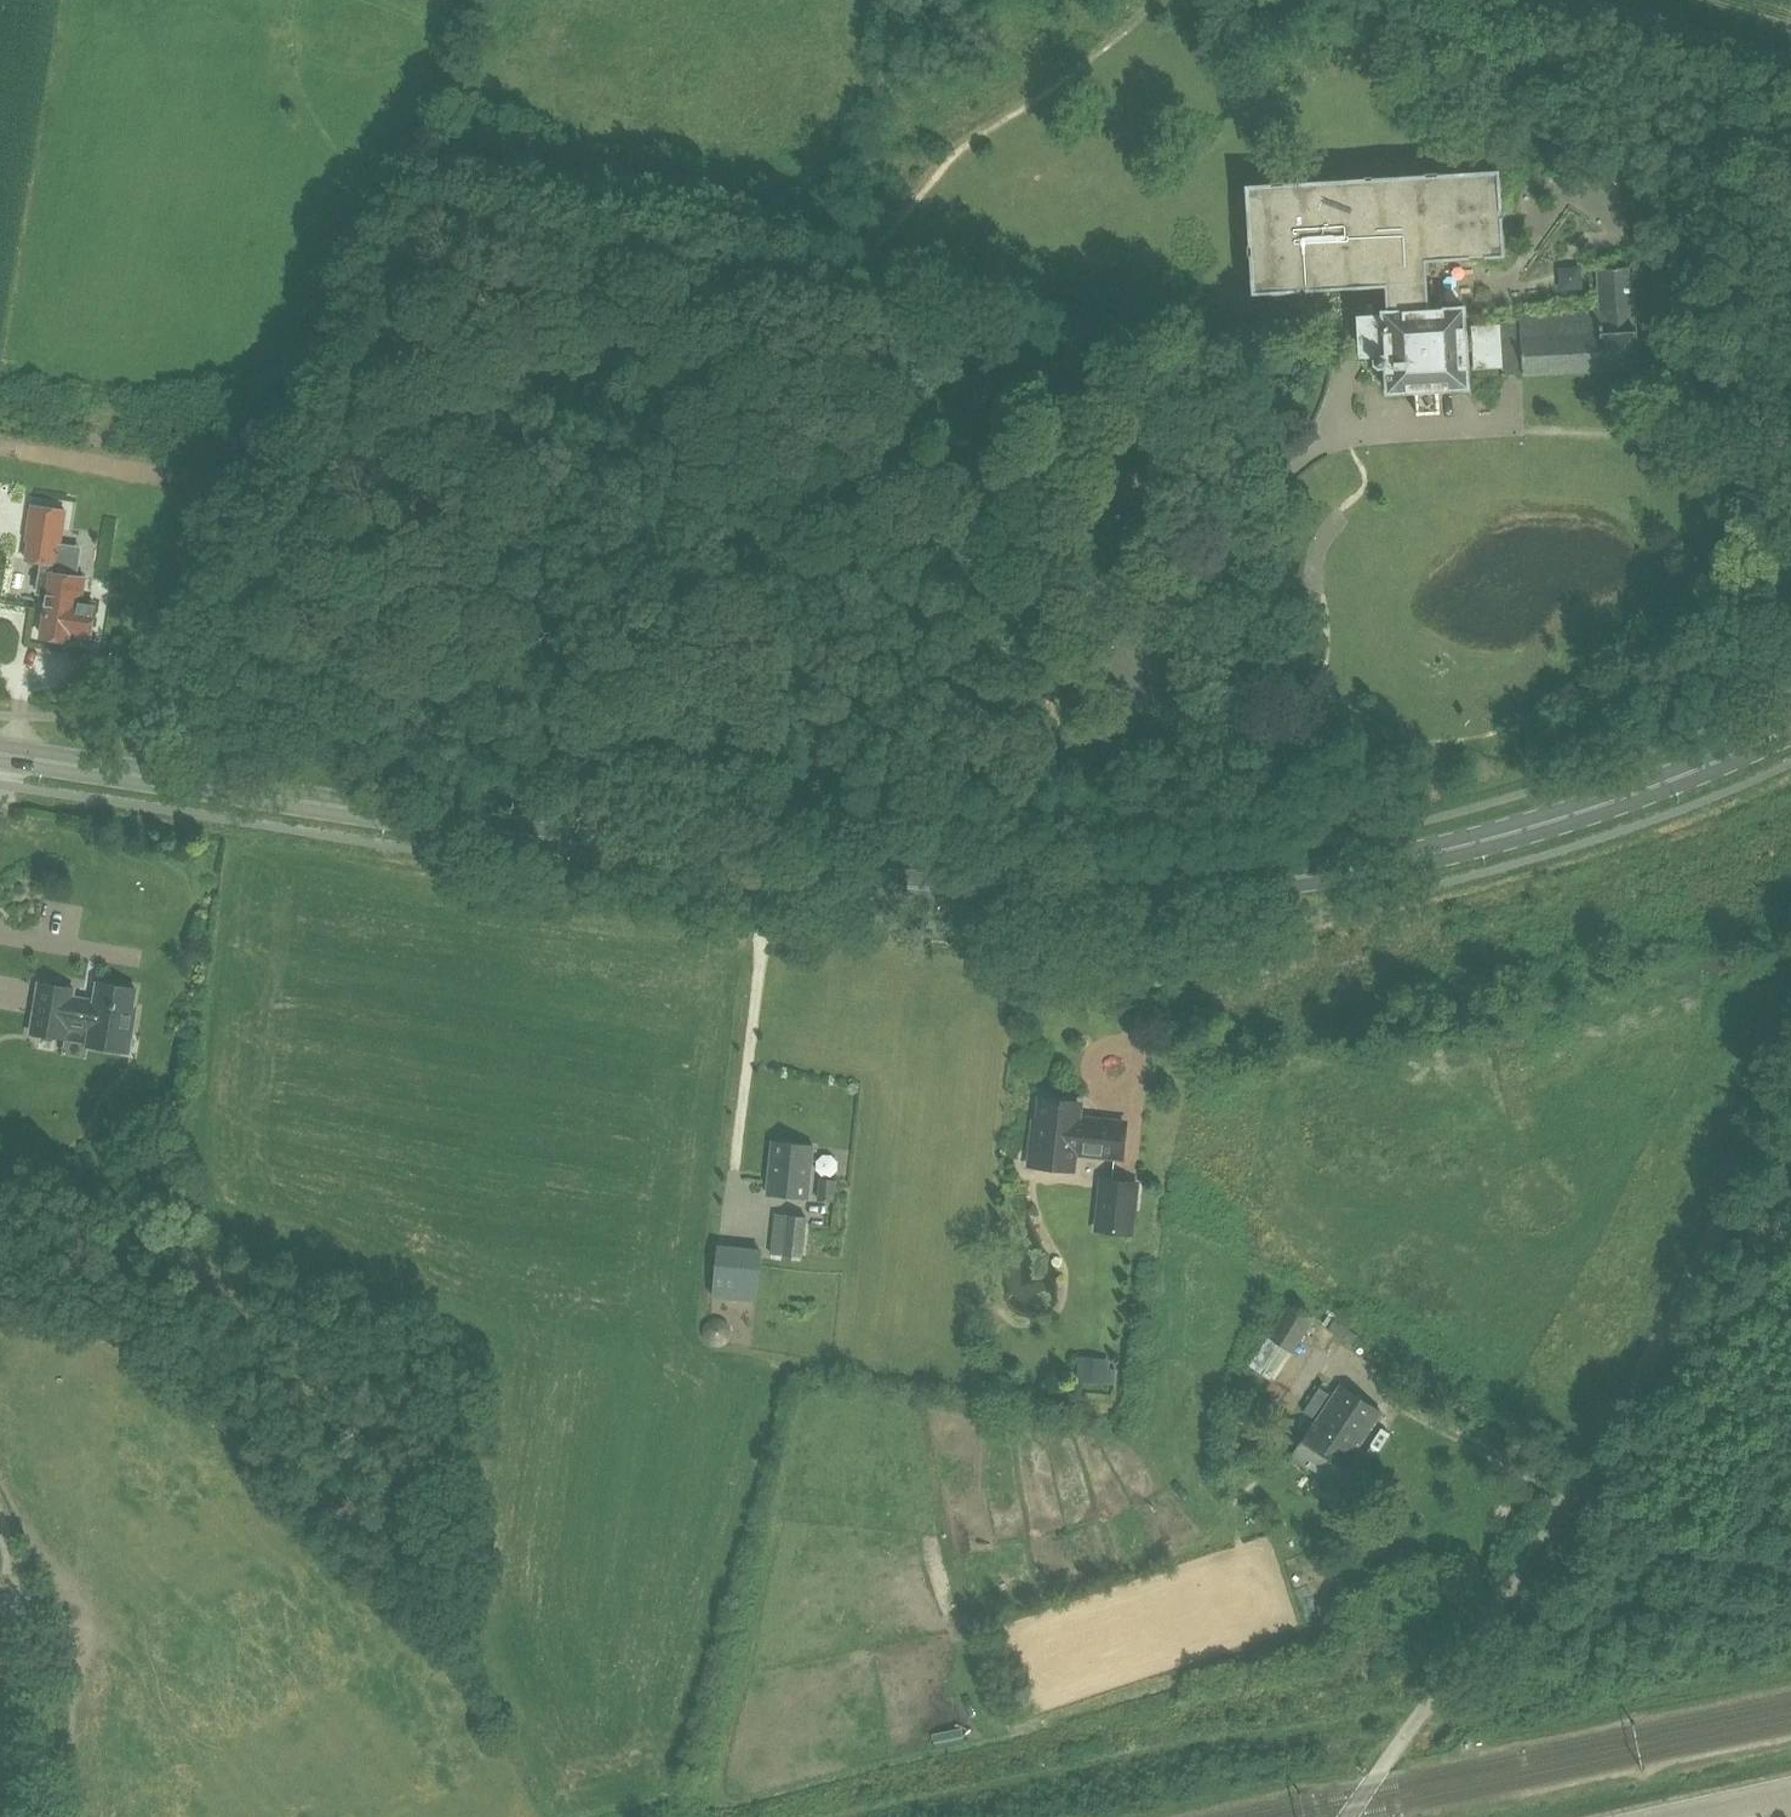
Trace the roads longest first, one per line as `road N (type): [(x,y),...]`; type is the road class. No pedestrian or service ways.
road 1 (primary): [(0,752),(784,874),(939,890),(1116,893),(1292,878),(1484,841),(1715,762),(1790,726)]
road 2 (track): [(1790,1079),(1638,1379),(1346,1816)]
road 3 (tertiary): [(1790,64),(1570,0)]

